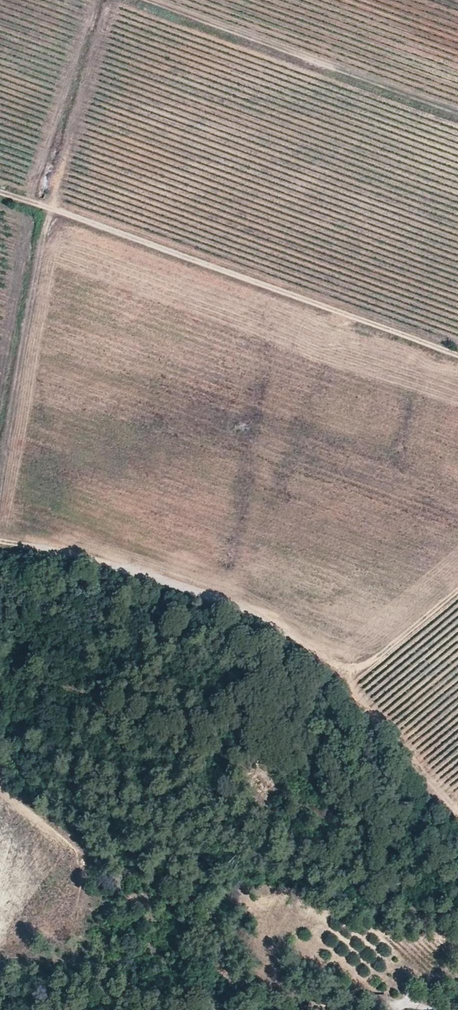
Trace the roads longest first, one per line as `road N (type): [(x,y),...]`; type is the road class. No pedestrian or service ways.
road 1 (track): [(0,543),(78,554),(226,603),(337,663),(363,665),(457,590)]
road 2 (track): [(457,354),(0,191)]

